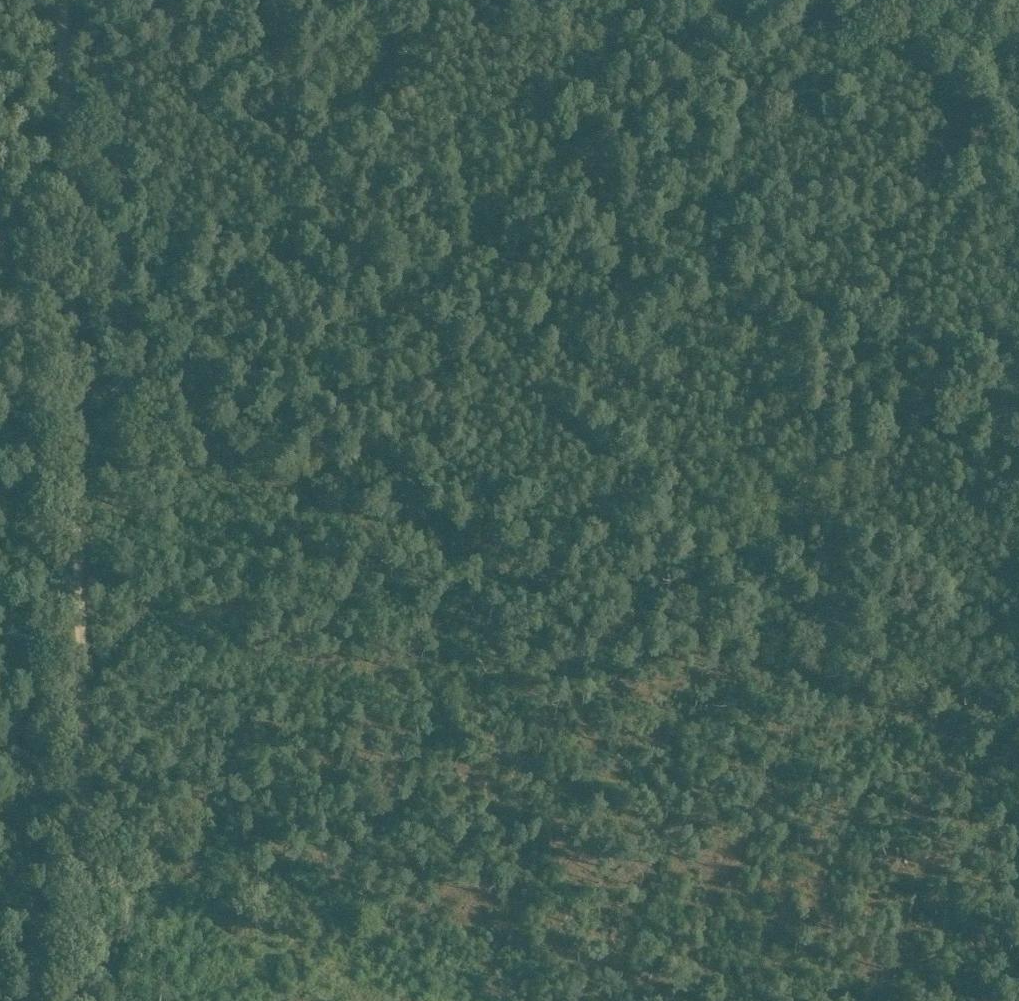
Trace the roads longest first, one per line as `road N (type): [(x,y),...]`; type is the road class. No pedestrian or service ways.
road 1 (track): [(90,1000),(60,0)]

